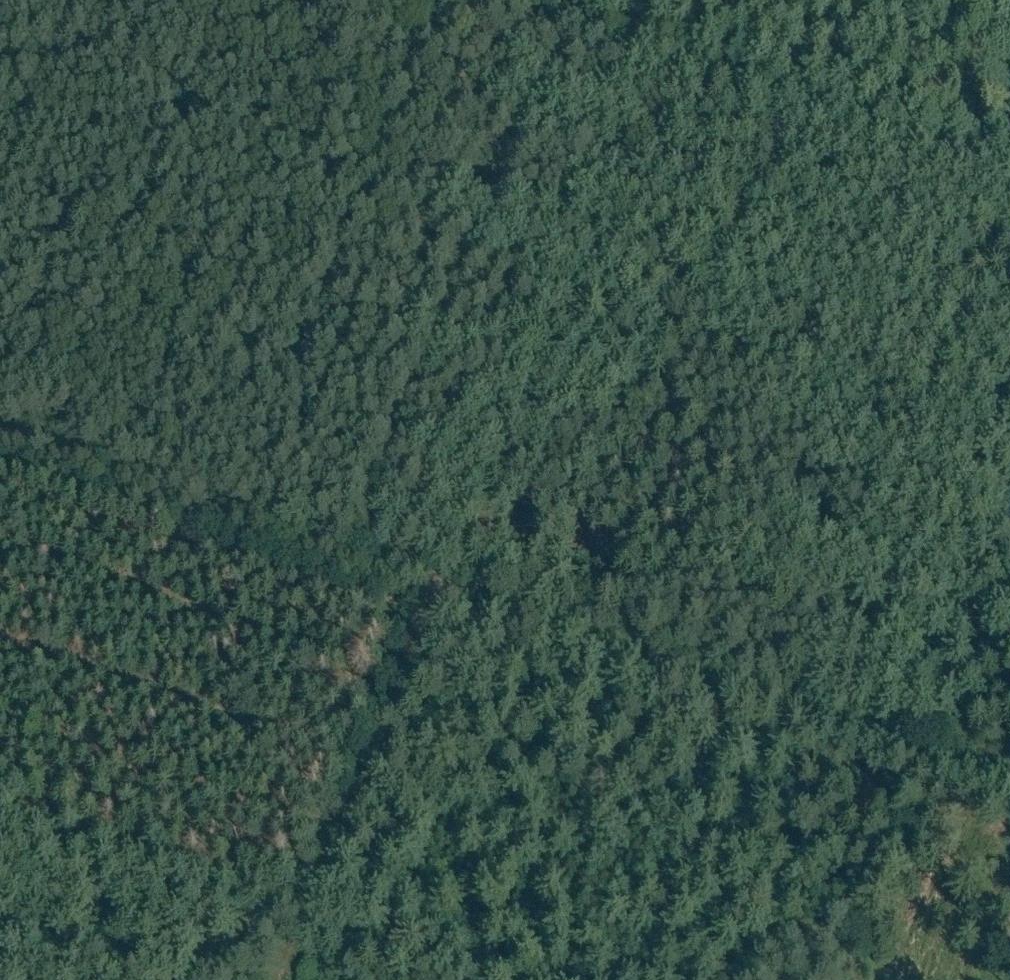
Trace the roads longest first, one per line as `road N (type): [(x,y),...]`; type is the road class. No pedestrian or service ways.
road 1 (track): [(0,432),(1009,781)]
road 2 (track): [(412,574),(260,979)]

